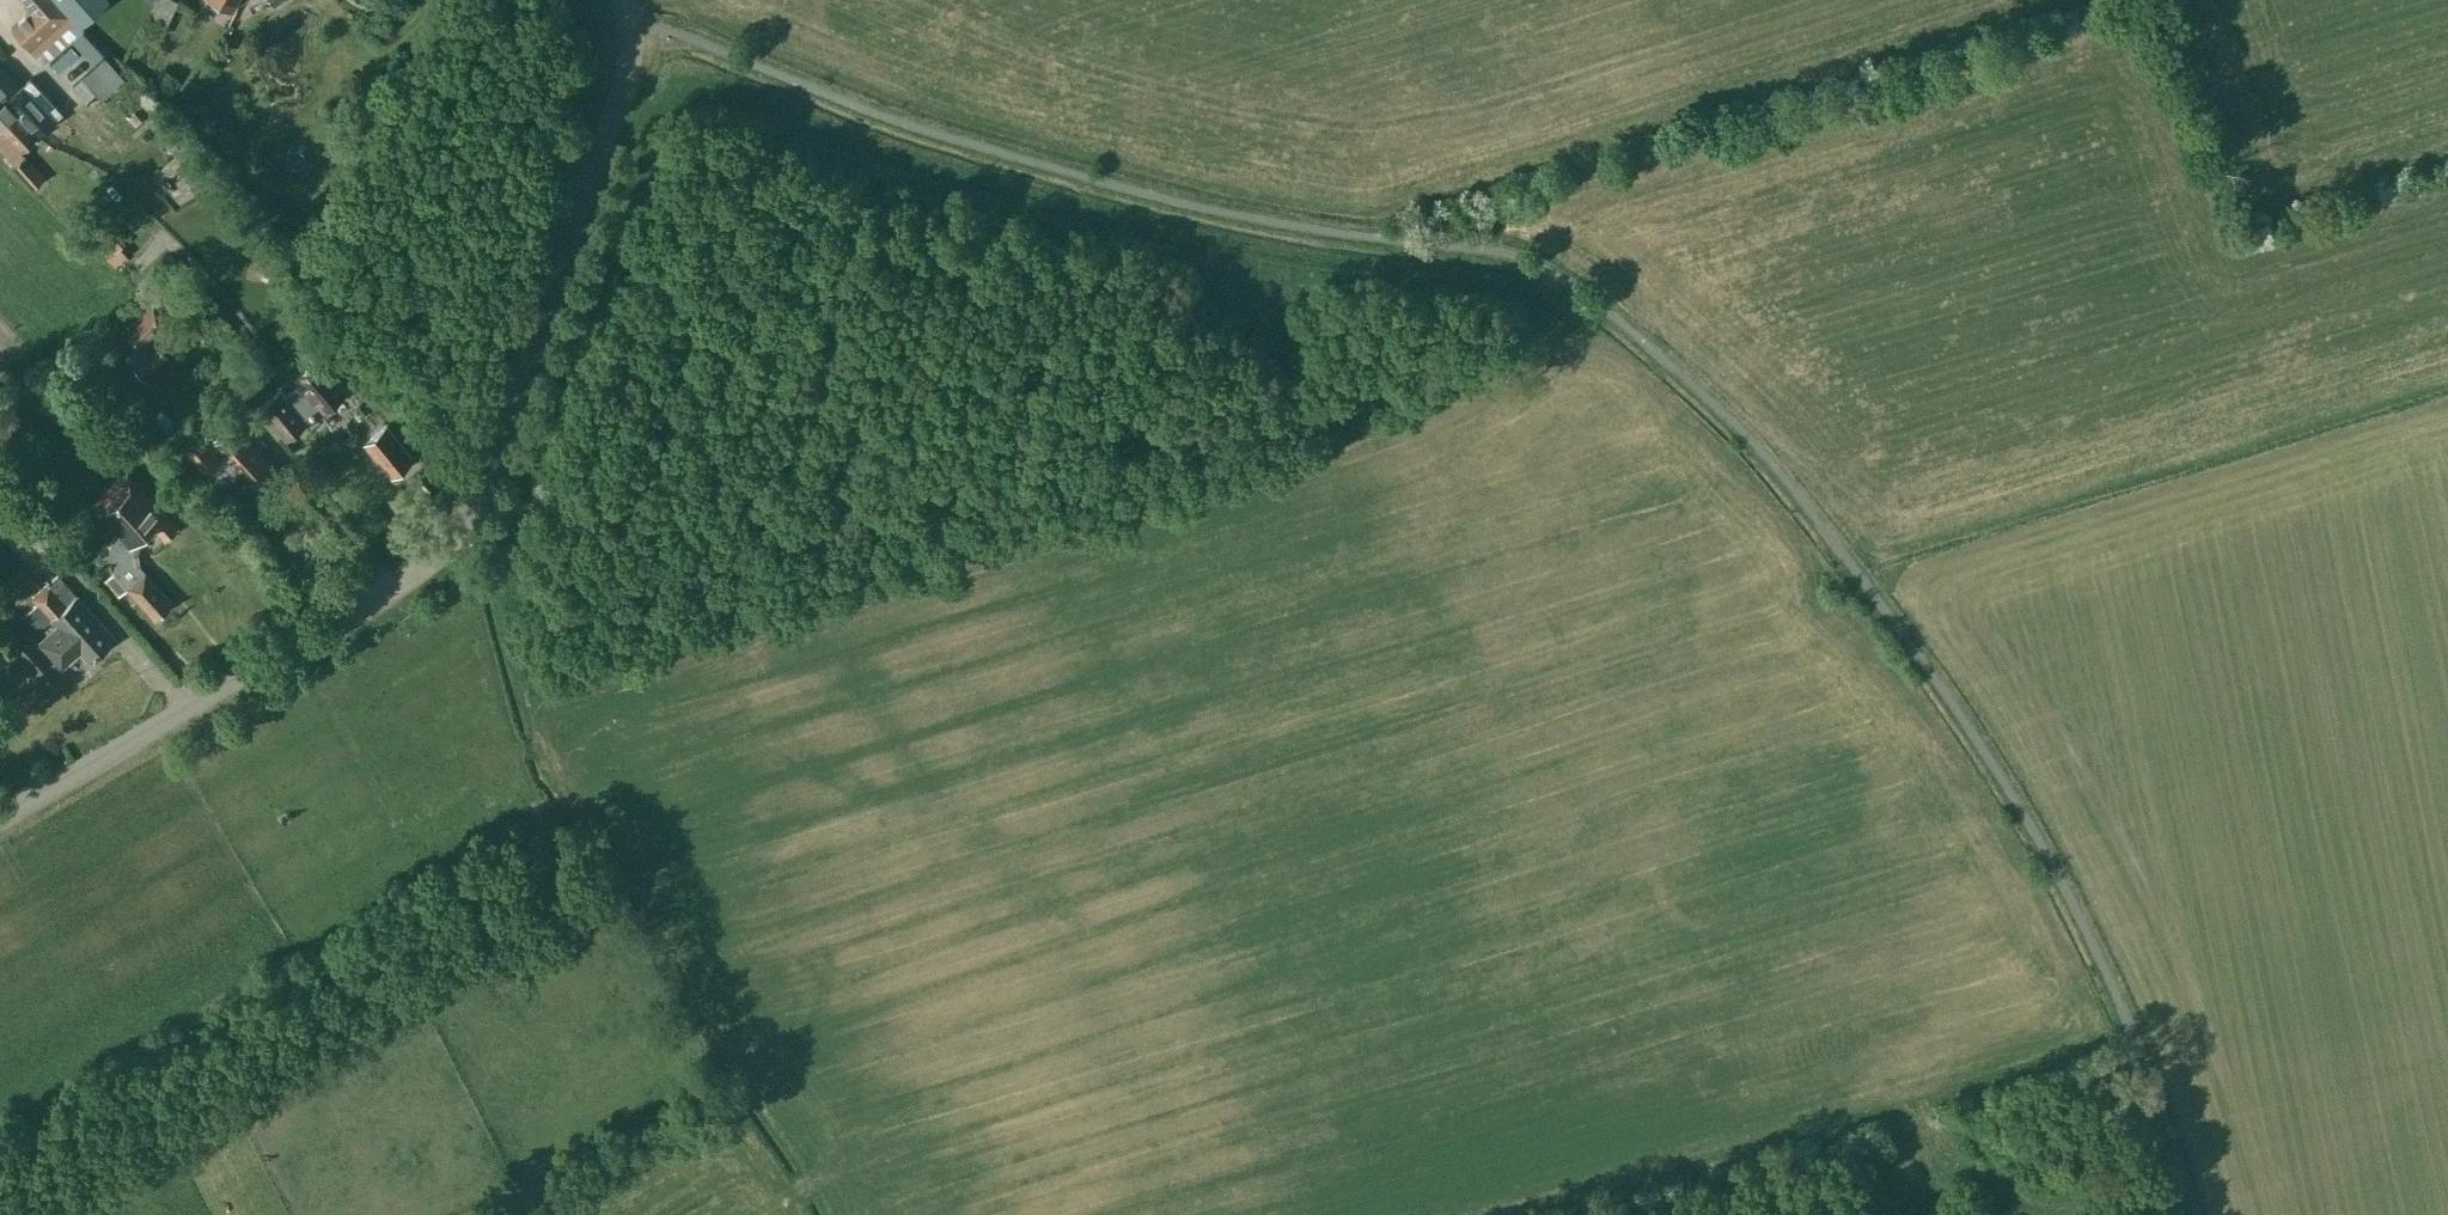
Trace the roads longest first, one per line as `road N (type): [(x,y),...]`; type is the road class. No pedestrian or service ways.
road 1 (unclassified): [(0,814),(384,590),(441,547),(479,491),(621,87),(629,23),(621,0)]

